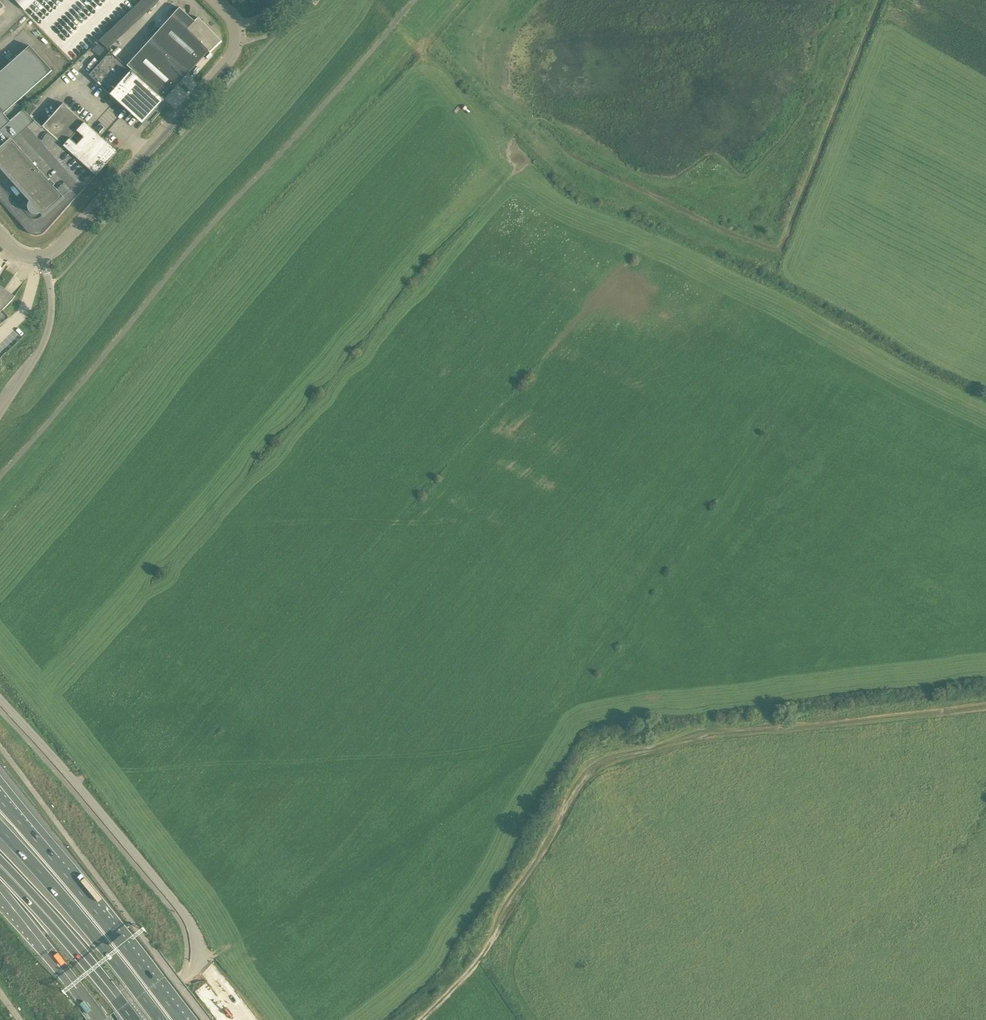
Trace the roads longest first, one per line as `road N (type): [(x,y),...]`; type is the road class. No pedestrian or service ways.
road 1 (track): [(419,1019),(479,958),(576,792),(599,771),(741,733),(985,708)]
road 2 (unclassified): [(0,234),(28,259),(45,259),(179,117),(237,44),(232,21),(212,0)]
road 3 (motorway): [(171,1019),(0,808)]
road 4 (motorway): [(0,853),(134,1019)]
road 5 (motorway): [(0,892),(101,1019)]

